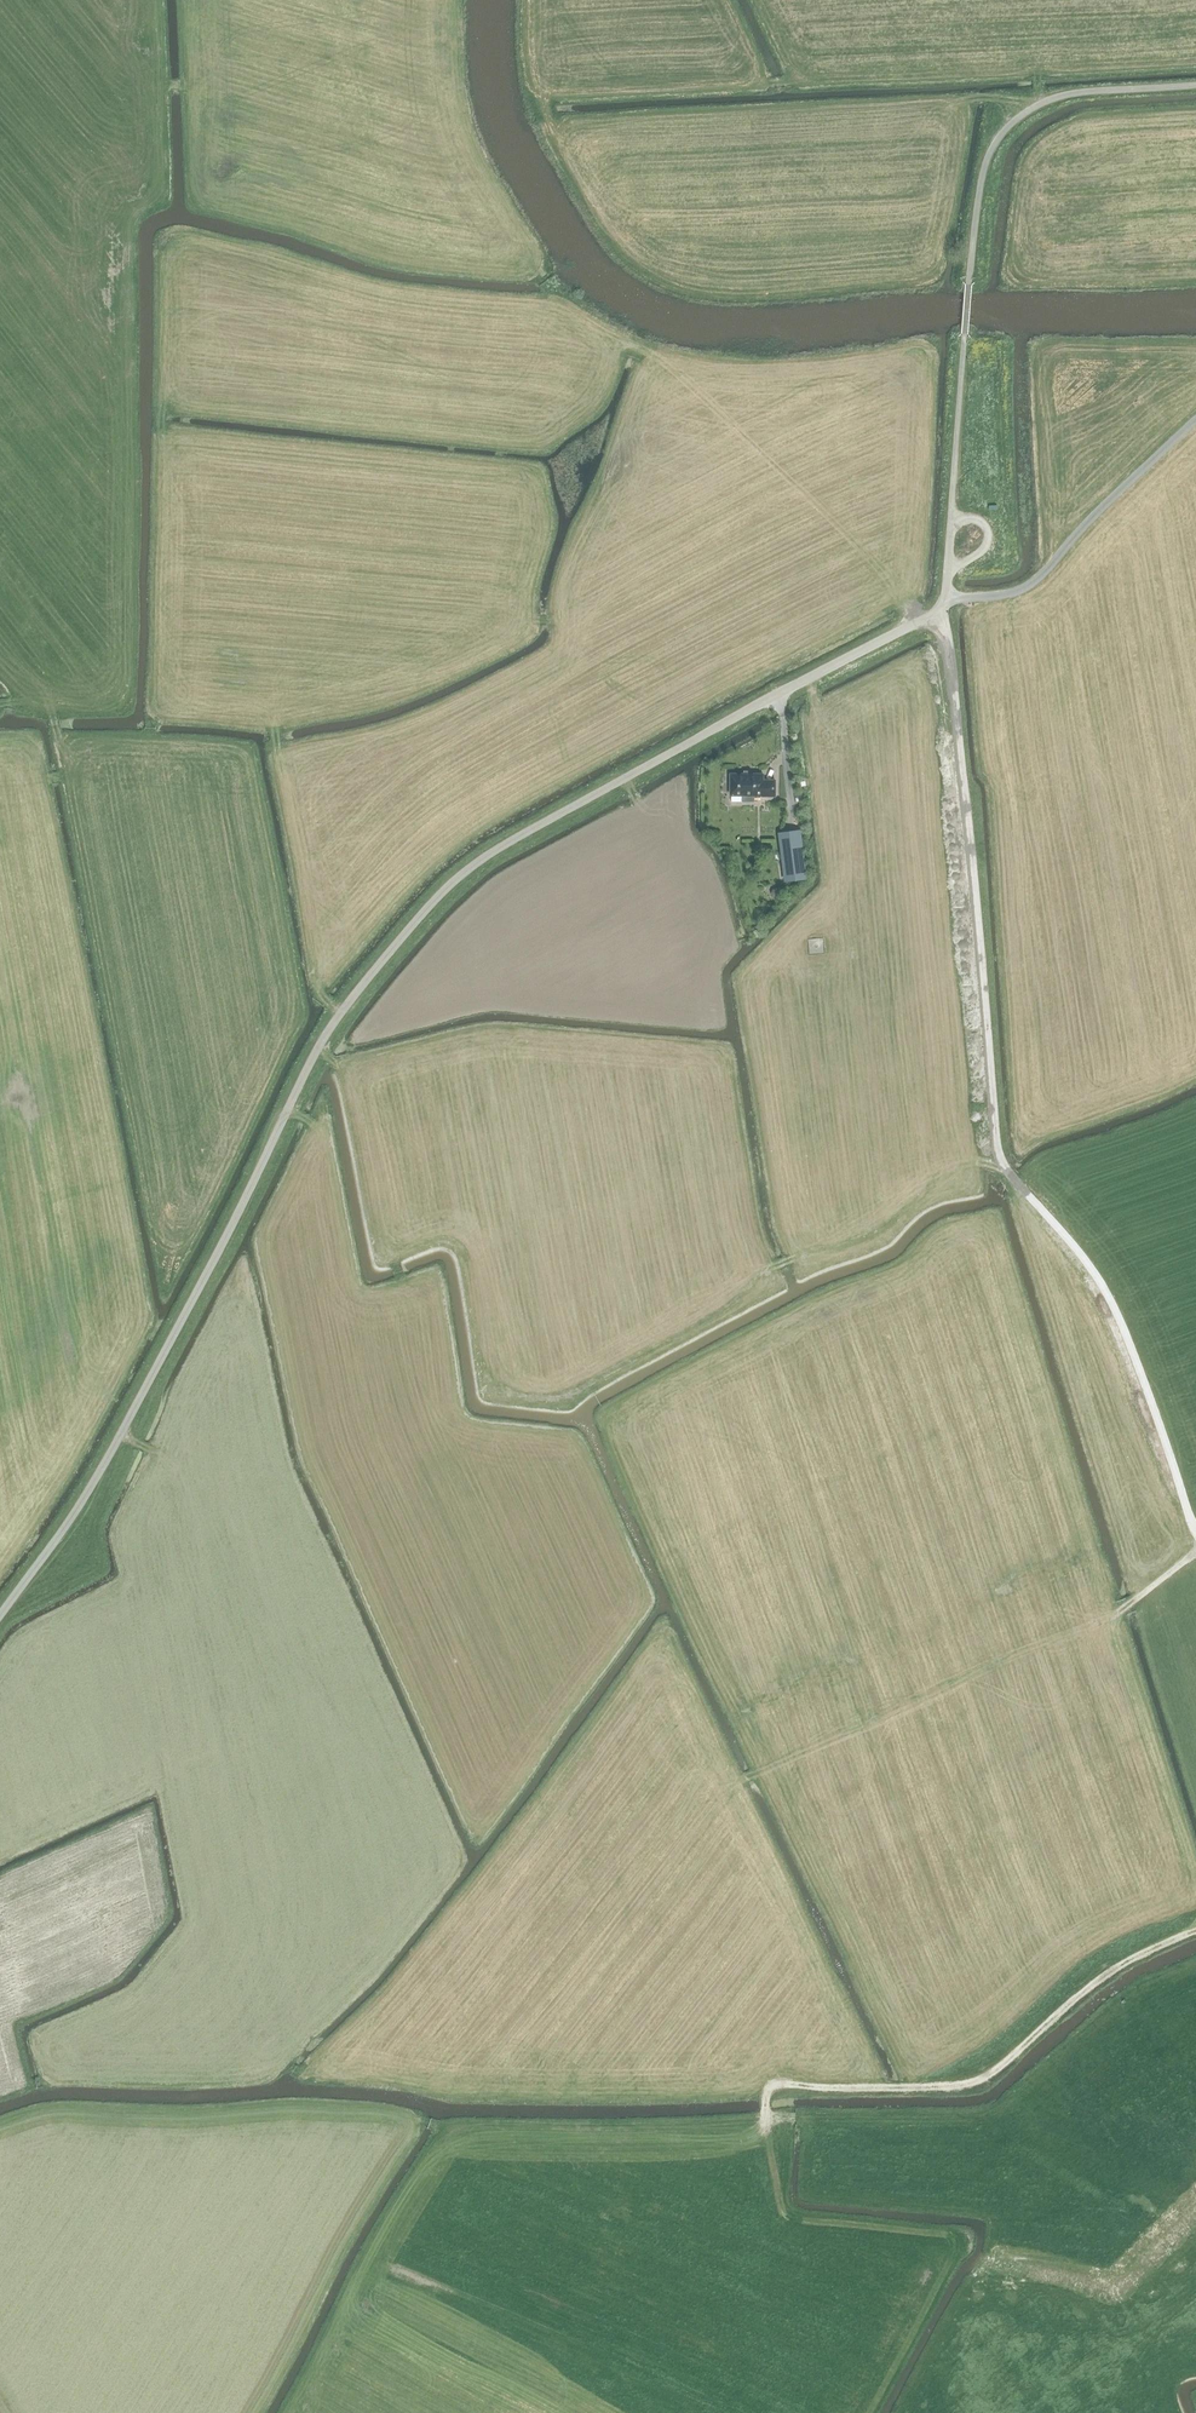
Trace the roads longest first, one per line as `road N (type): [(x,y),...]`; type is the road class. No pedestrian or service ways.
road 1 (unclassified): [(0,1614),(109,1456),(321,1044),(443,892),(503,846),(937,613),(946,598),(980,190),(1002,134),(1063,96),(1195,85)]
road 2 (track): [(885,2088),(981,2080),(1115,1968),(1195,1931)]

